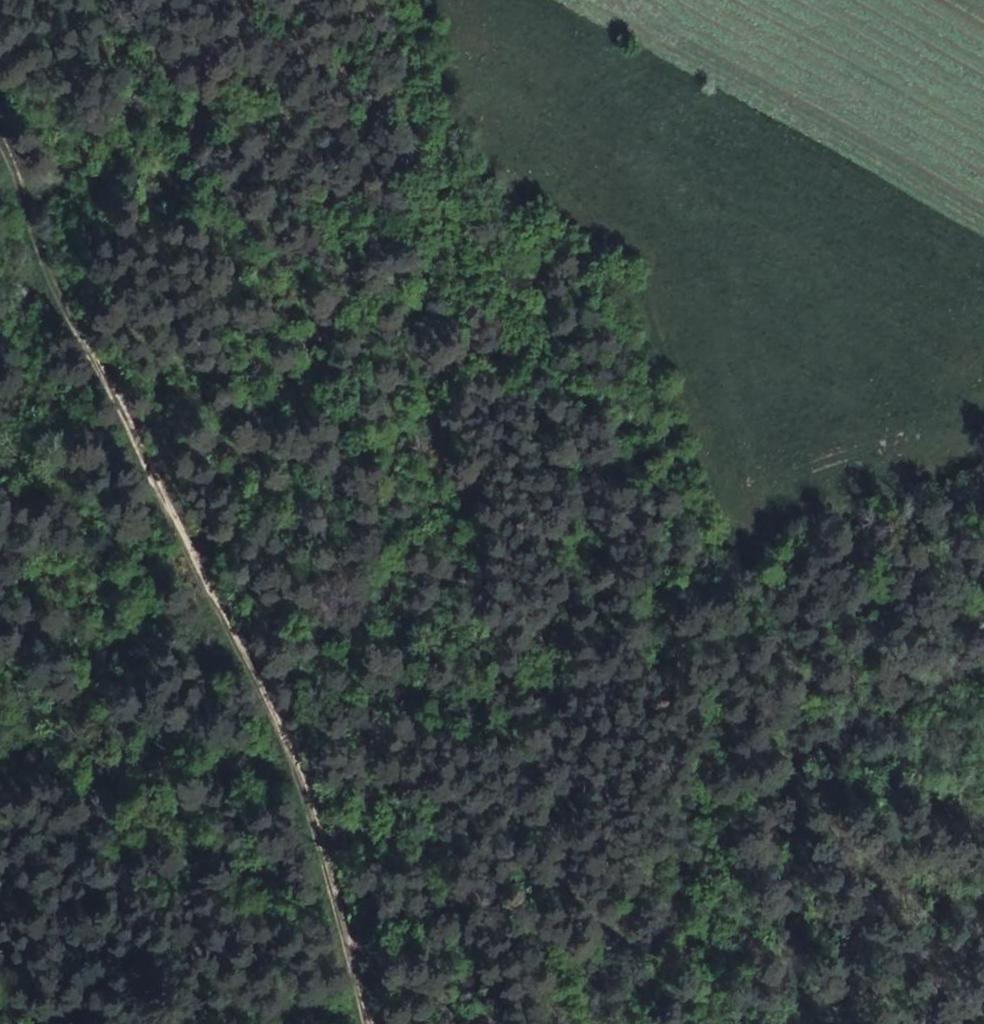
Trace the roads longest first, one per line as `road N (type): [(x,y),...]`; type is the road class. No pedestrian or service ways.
road 1 (track): [(0,146),(83,312),(372,1023)]

